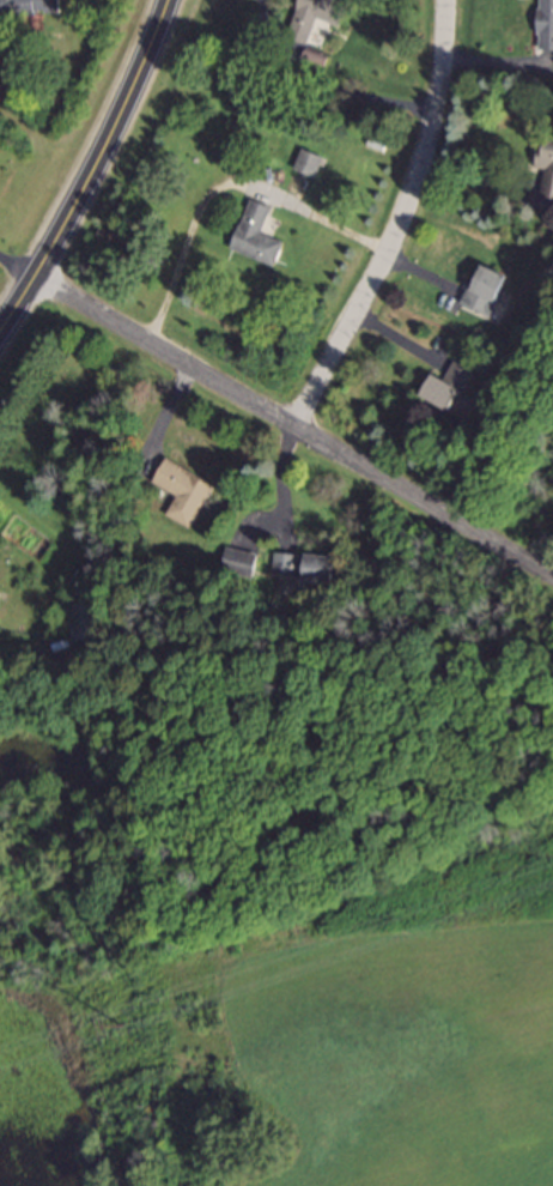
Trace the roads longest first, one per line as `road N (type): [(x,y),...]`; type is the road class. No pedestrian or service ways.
road 1 (residential): [(36,273),(552,578)]
road 2 (residential): [(299,423),(443,104),(444,0)]
road 3 (secondary): [(0,325),(124,113),(170,0)]

